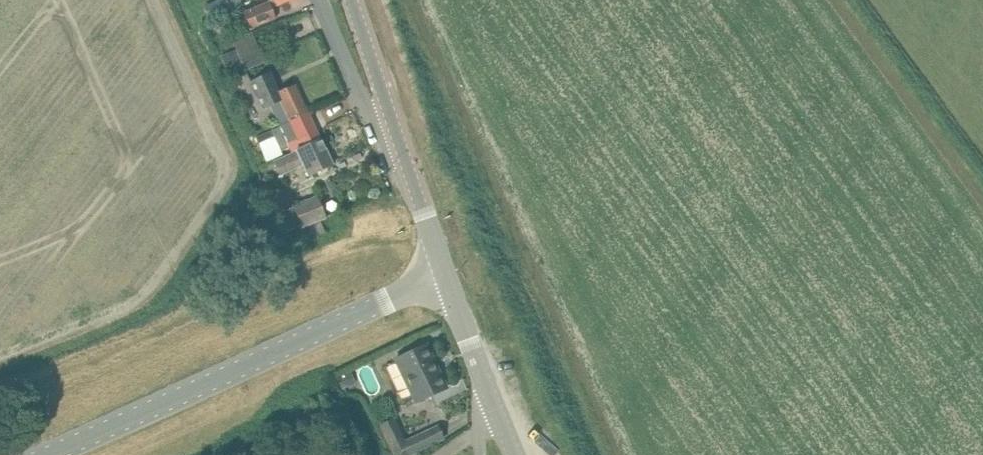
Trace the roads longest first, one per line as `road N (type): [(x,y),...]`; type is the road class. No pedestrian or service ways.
road 1 (unclassified): [(41,454),(446,283)]
road 2 (tertiary): [(446,283),(395,128)]
road 3 (residential): [(318,0),(365,107),(395,128)]
road 4 (tertiary): [(395,128),(351,0)]
road 5 (tertiary): [(494,398),(446,283)]

